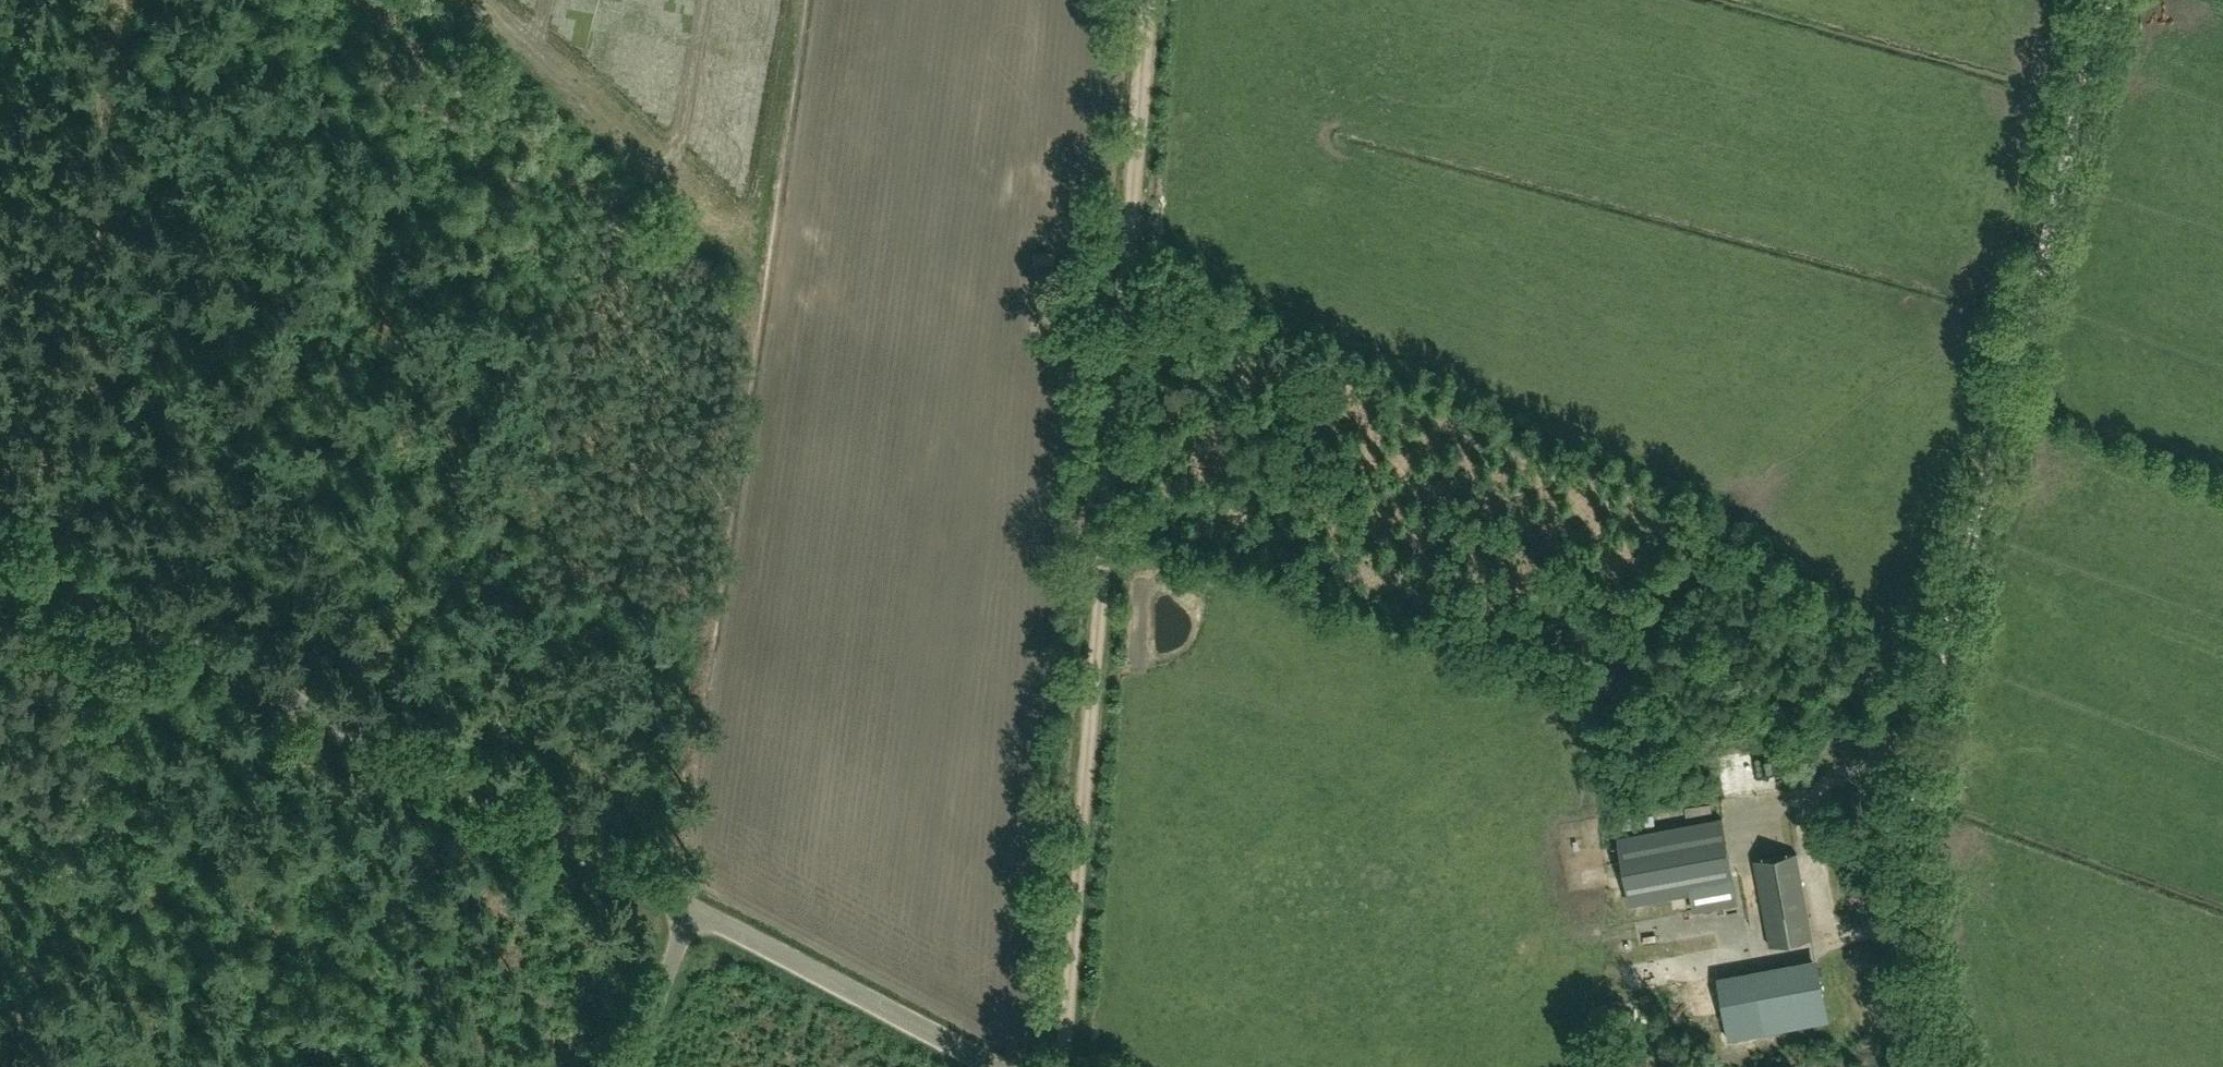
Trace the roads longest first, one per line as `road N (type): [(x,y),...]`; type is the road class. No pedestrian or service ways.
road 1 (track): [(1945,1066),(1909,914),(1916,786),(2109,0)]
road 2 (track): [(1060,1066),(1146,0)]
road 3 (unclassified): [(690,905),(0,550)]
road 4 (unclassified): [(997,1066),(690,905)]
road 5 (unclassified): [(636,1066),(690,905)]

